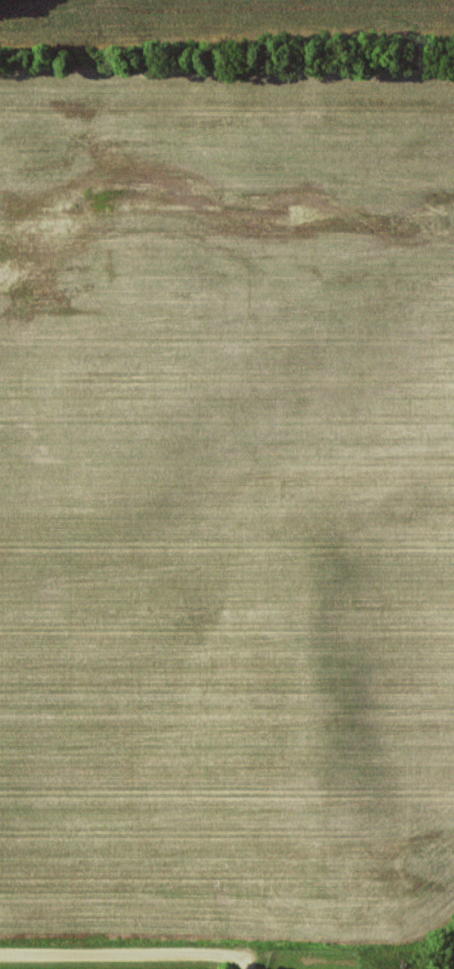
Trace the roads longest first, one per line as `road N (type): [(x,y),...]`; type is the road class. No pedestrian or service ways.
road 1 (residential): [(0,954),(236,956)]

